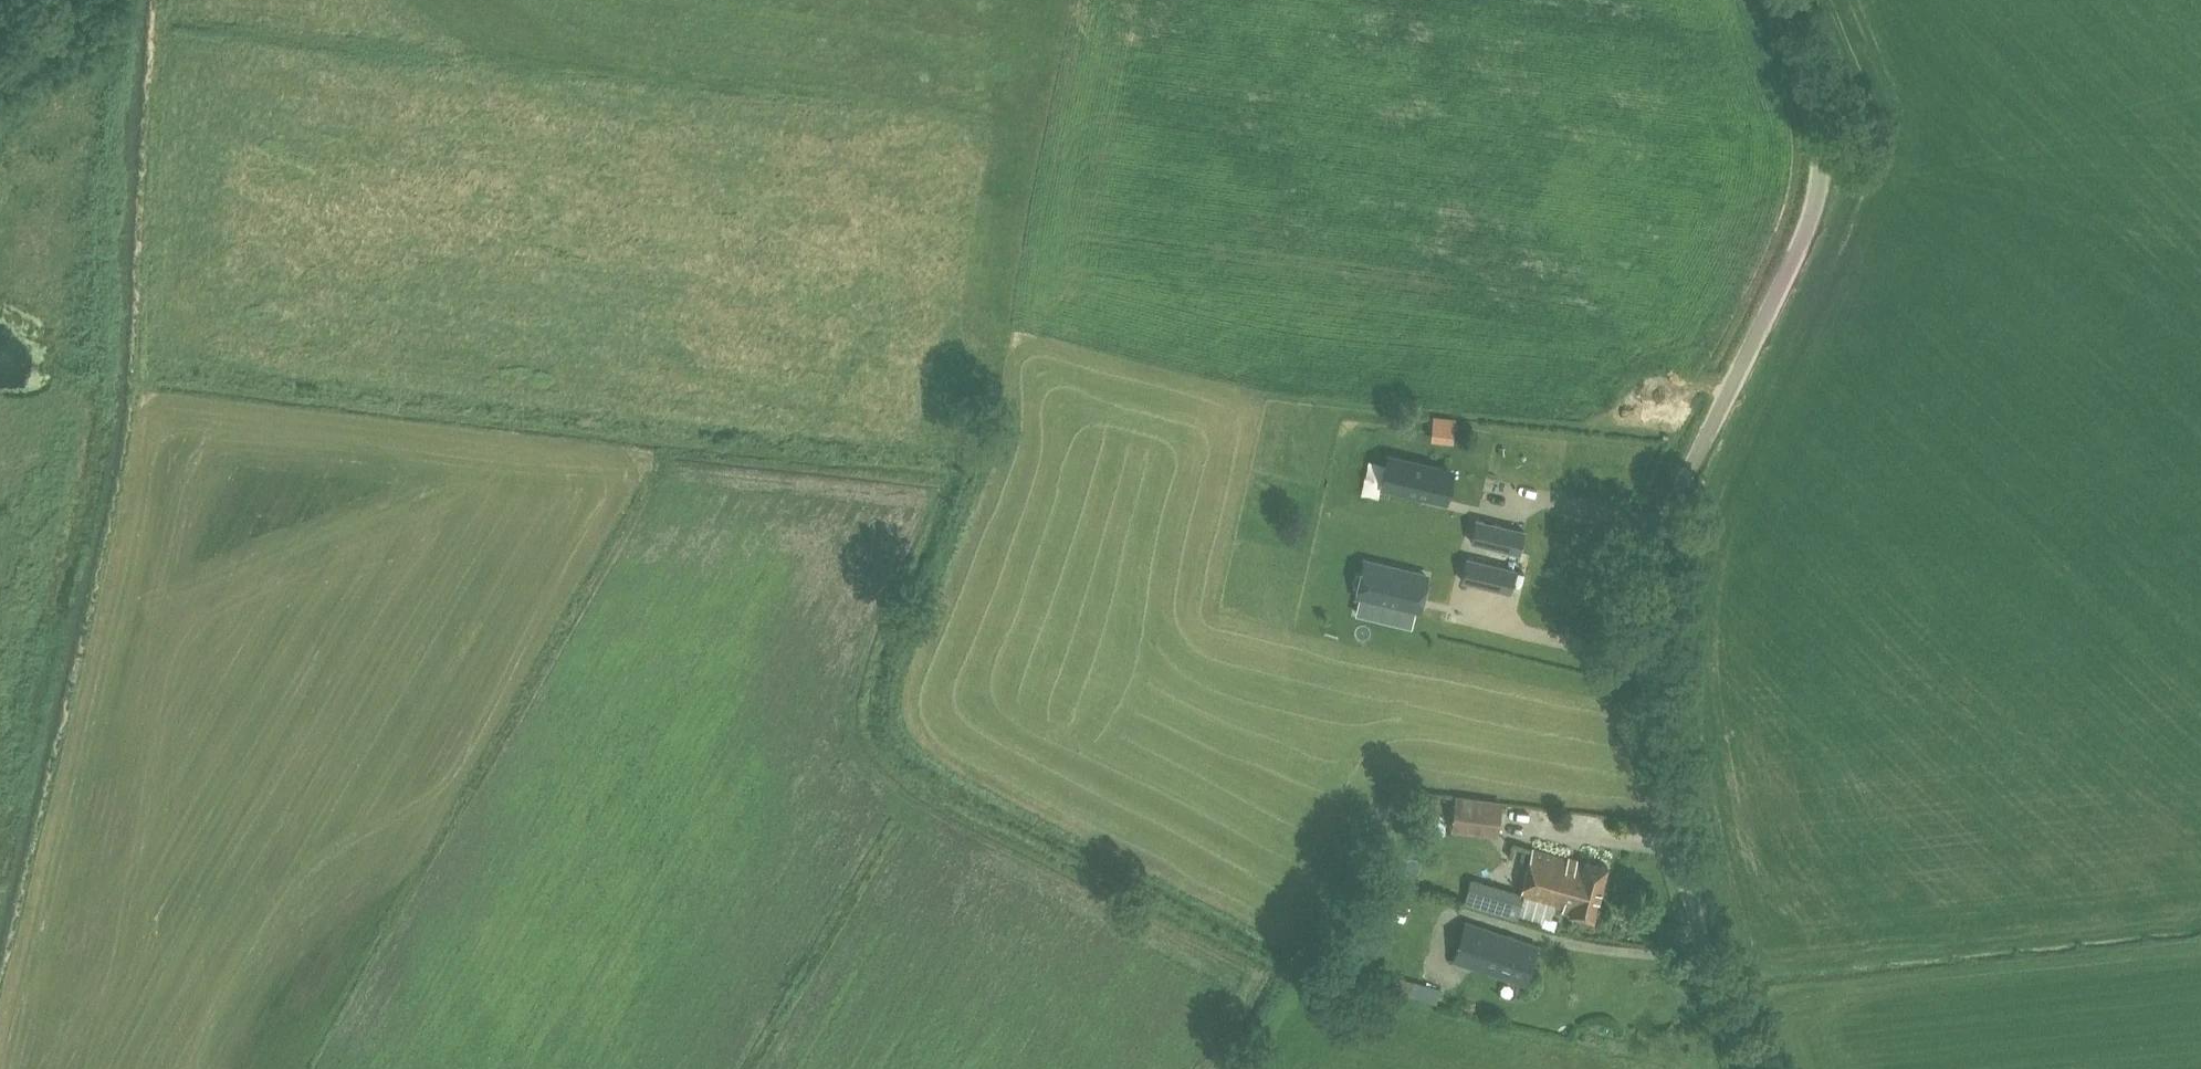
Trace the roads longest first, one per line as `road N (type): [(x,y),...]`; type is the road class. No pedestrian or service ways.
road 1 (unclassified): [(1752,1068),(1665,807),(1656,693),(1663,557),(1703,445),(1816,225),(1825,167),(1787,0)]

